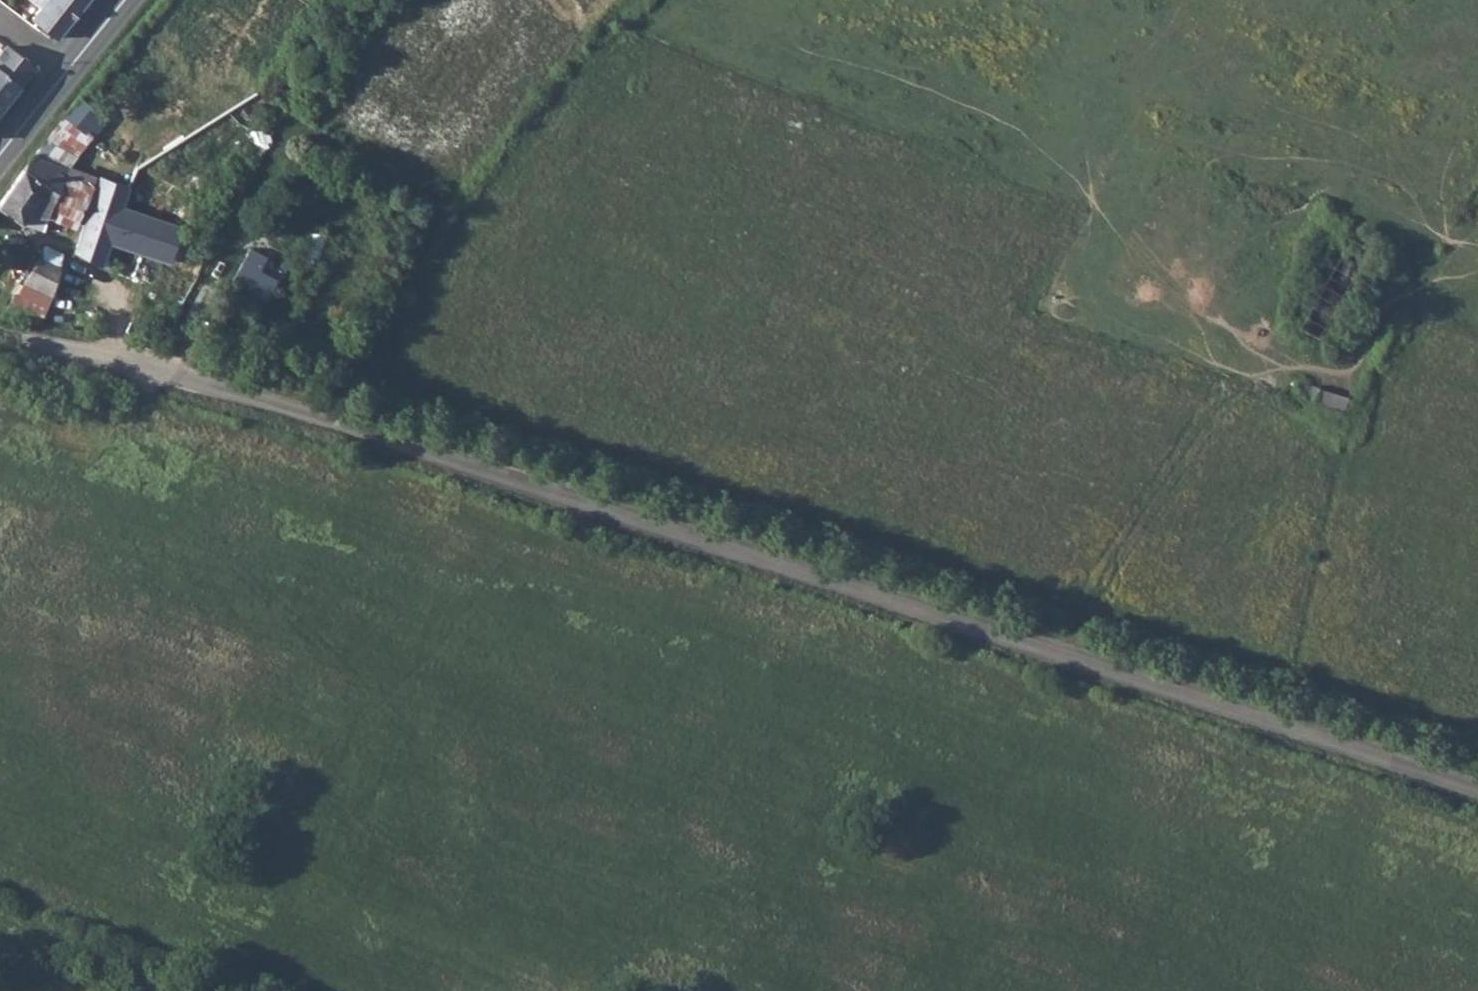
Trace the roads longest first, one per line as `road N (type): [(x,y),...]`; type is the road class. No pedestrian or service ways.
road 1 (unclassified): [(0,339),(176,377),(1477,790)]
road 2 (secondary): [(0,150),(123,0)]

